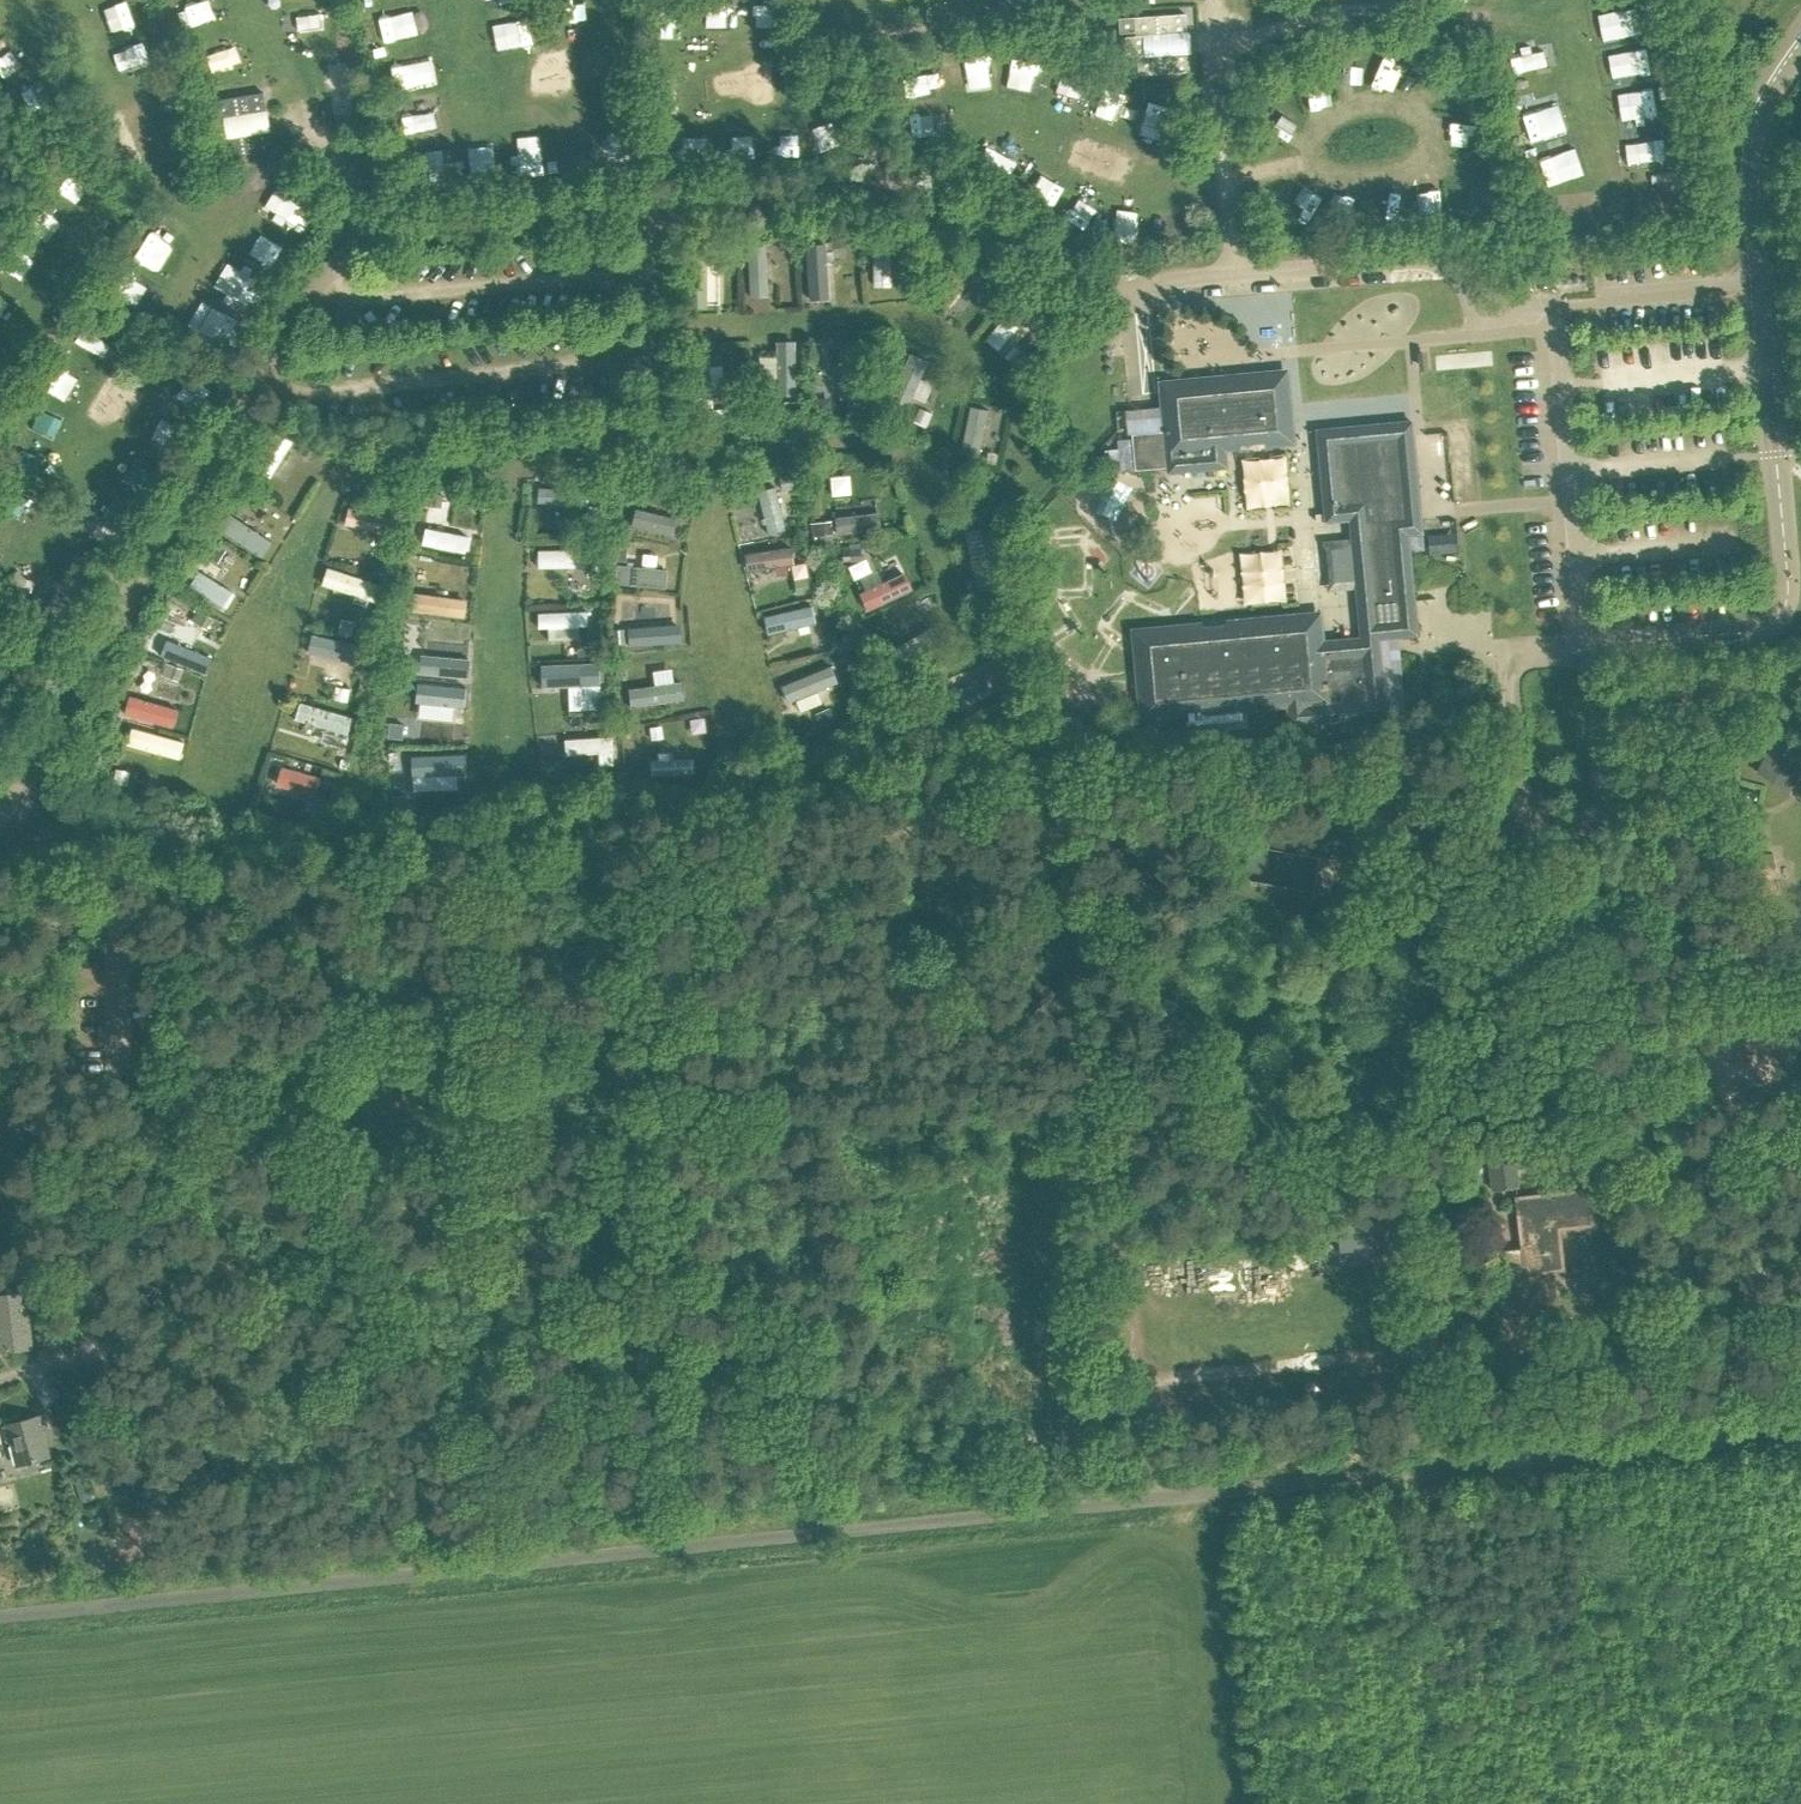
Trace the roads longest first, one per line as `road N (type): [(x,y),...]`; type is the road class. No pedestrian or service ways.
road 1 (unclassified): [(1800,1432),(0,1614)]

